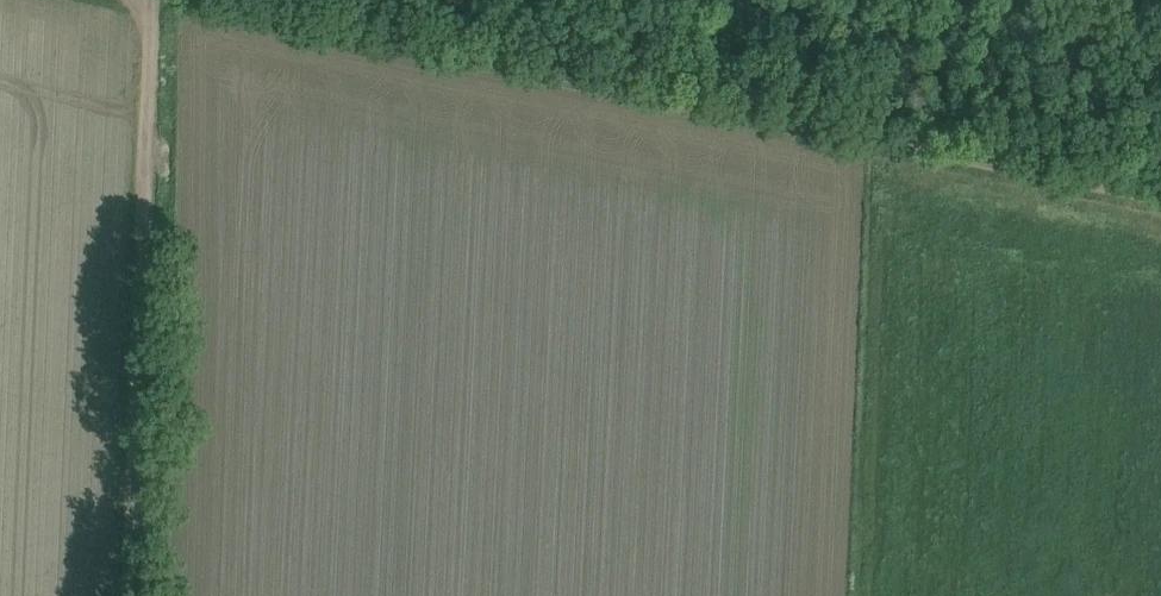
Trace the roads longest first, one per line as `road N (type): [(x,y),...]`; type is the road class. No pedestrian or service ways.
road 1 (track): [(188,0),(1160,196)]
road 2 (track): [(143,0),(123,595)]

